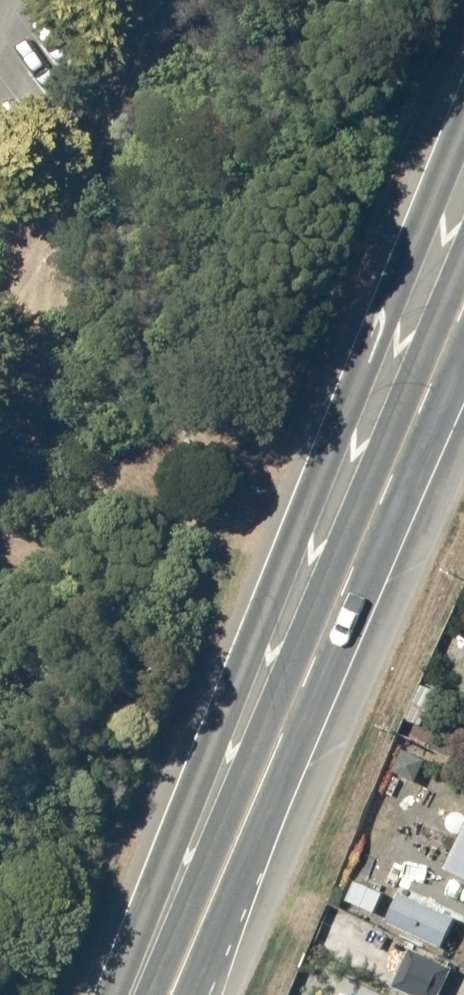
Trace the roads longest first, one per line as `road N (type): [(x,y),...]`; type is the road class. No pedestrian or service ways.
road 1 (trunk): [(376,0),(0,866)]
road 2 (trunk): [(169,994),(463,310)]

